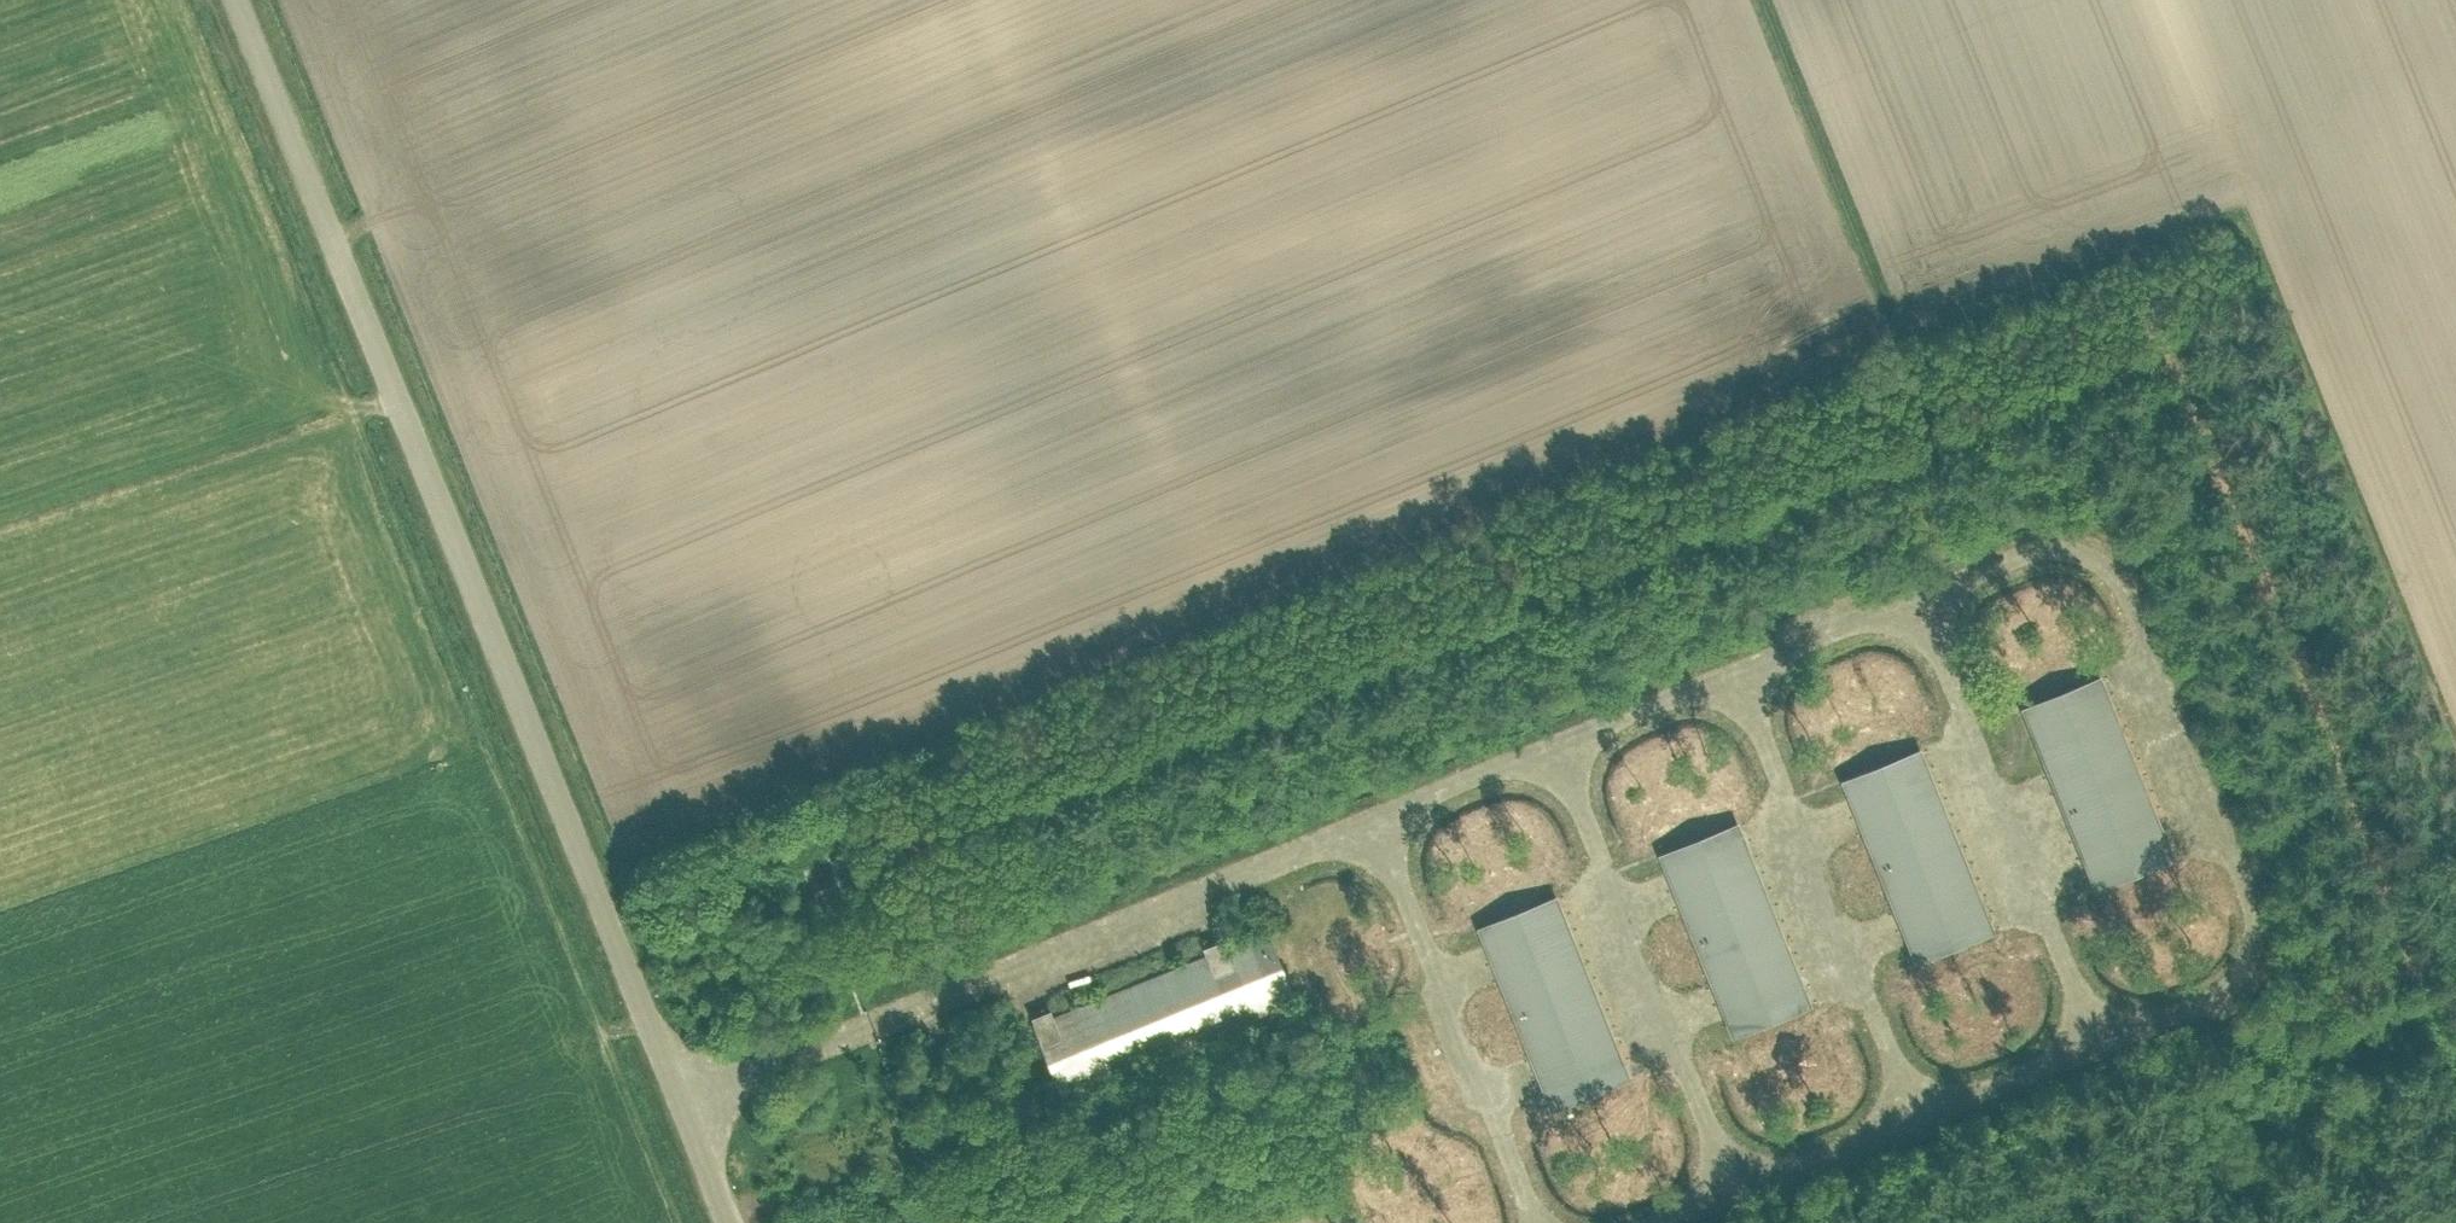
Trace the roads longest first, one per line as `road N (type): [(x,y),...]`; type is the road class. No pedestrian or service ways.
road 1 (unclassified): [(734,1222),(237,0)]
road 2 (track): [(2455,744),(2295,342)]

